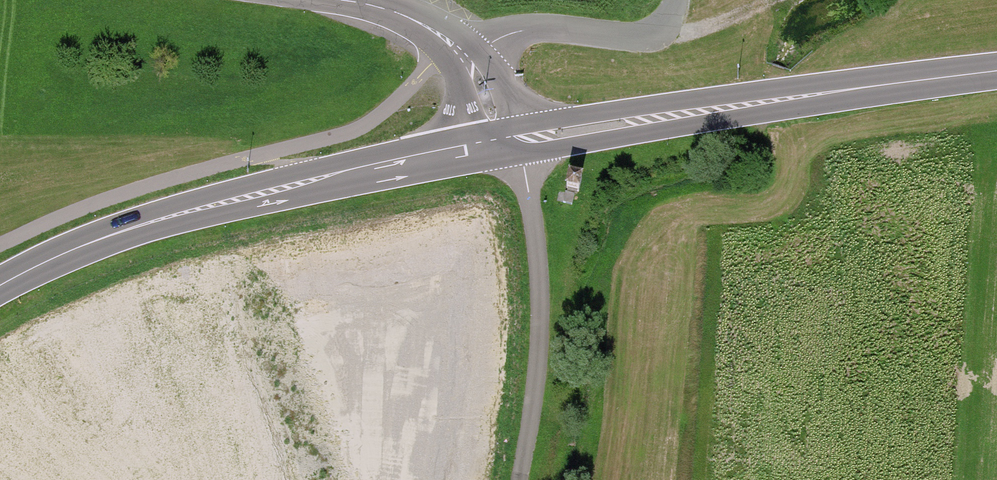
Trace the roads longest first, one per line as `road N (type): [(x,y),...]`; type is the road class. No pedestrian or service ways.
road 1 (secondary): [(508,143),(176,215),(74,249),(0,286)]
road 2 (secondary): [(996,71),(508,143)]
road 3 (track): [(508,143),(524,166),(539,291),(520,479)]
road 4 (unclassified): [(676,0),(653,34),(554,27),(459,50)]
road 5 (tertiary): [(336,0),(401,14),(459,50)]
road 6 (track): [(769,0),(679,33),(653,34)]

